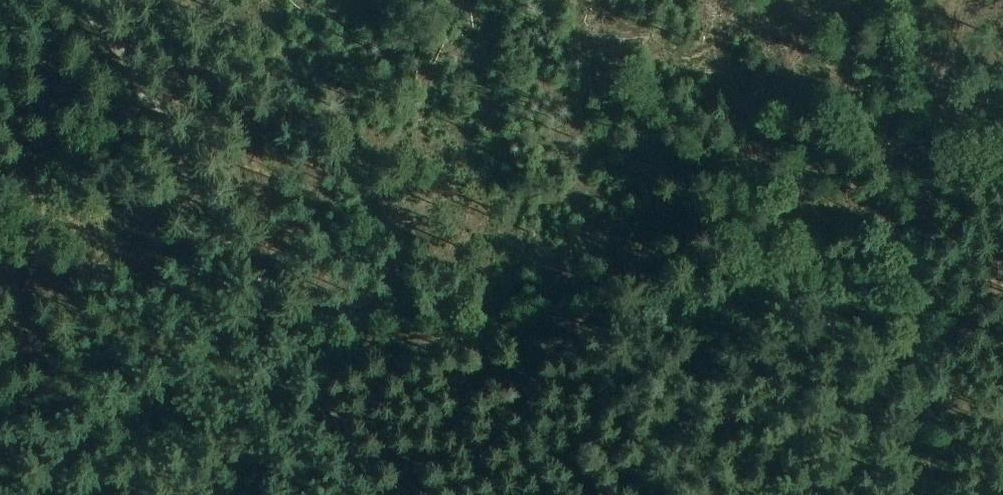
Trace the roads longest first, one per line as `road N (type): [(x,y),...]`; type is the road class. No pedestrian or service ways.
road 1 (track): [(953,494),(923,164)]

